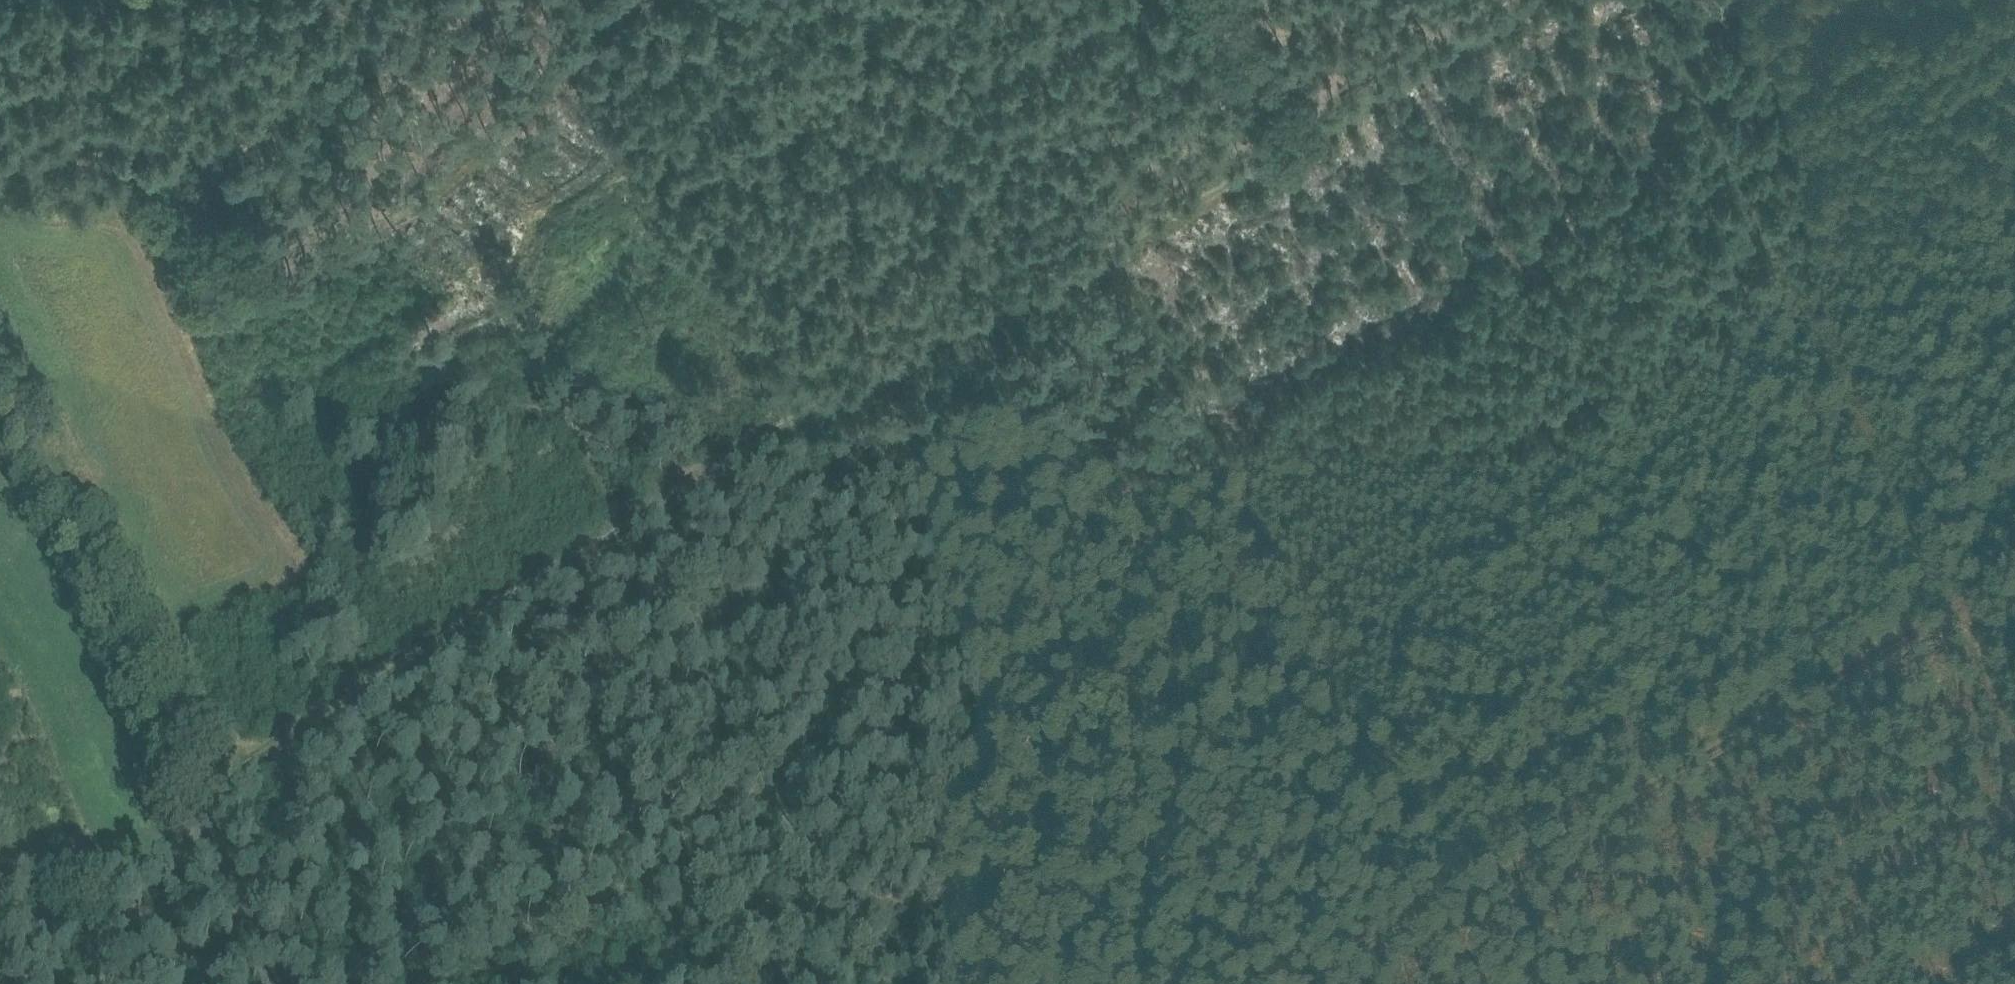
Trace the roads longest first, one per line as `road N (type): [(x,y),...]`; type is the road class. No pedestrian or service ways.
road 1 (track): [(2014,573),(1432,894),(1127,245),(1520,0)]
road 2 (track): [(1645,0),(1813,312),(1951,608)]

